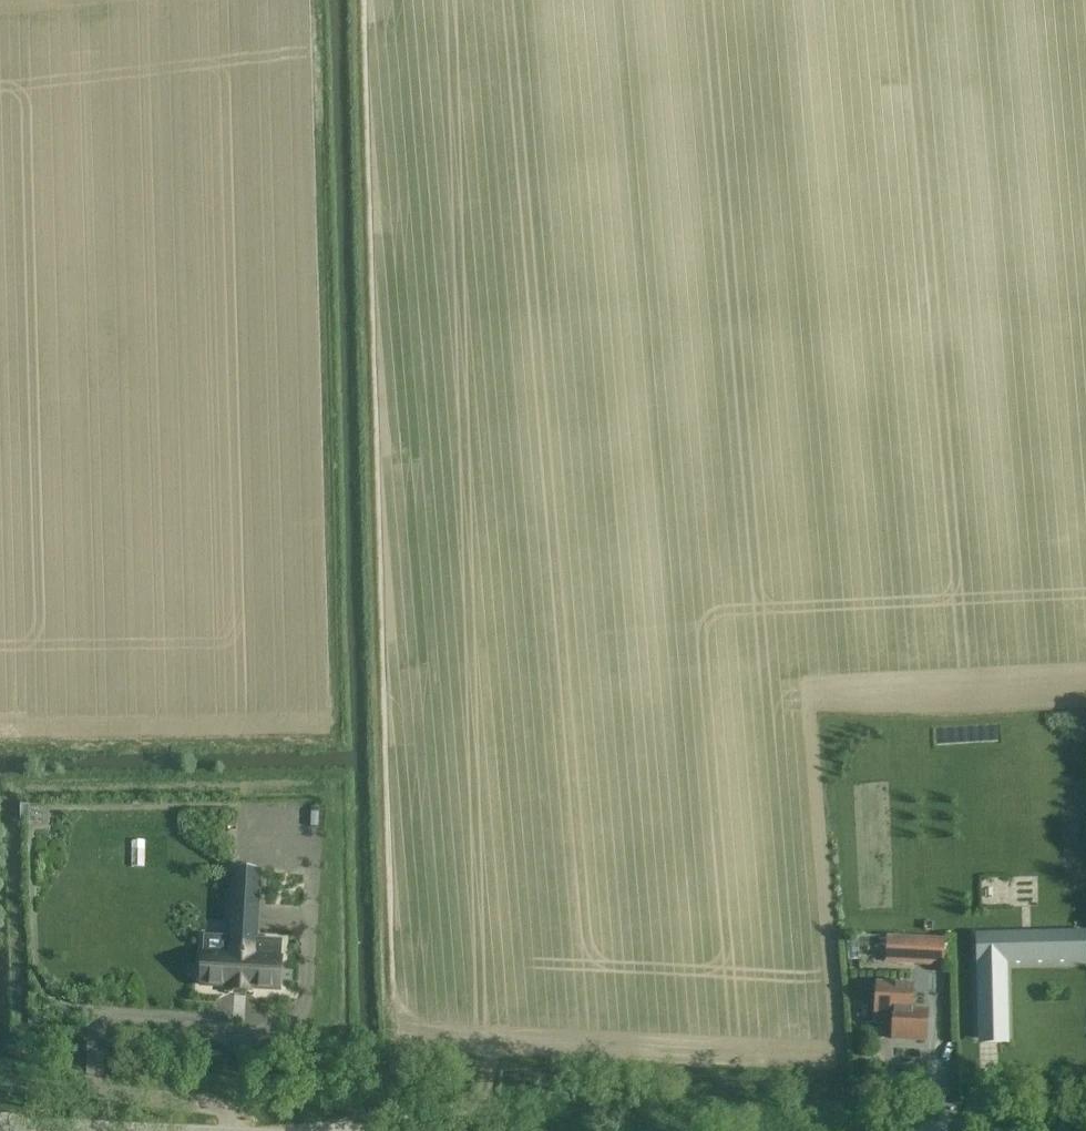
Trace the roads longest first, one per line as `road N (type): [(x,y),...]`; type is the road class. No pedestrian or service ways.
road 1 (track): [(330,1130),(406,1112),(513,1105),(872,1130)]

